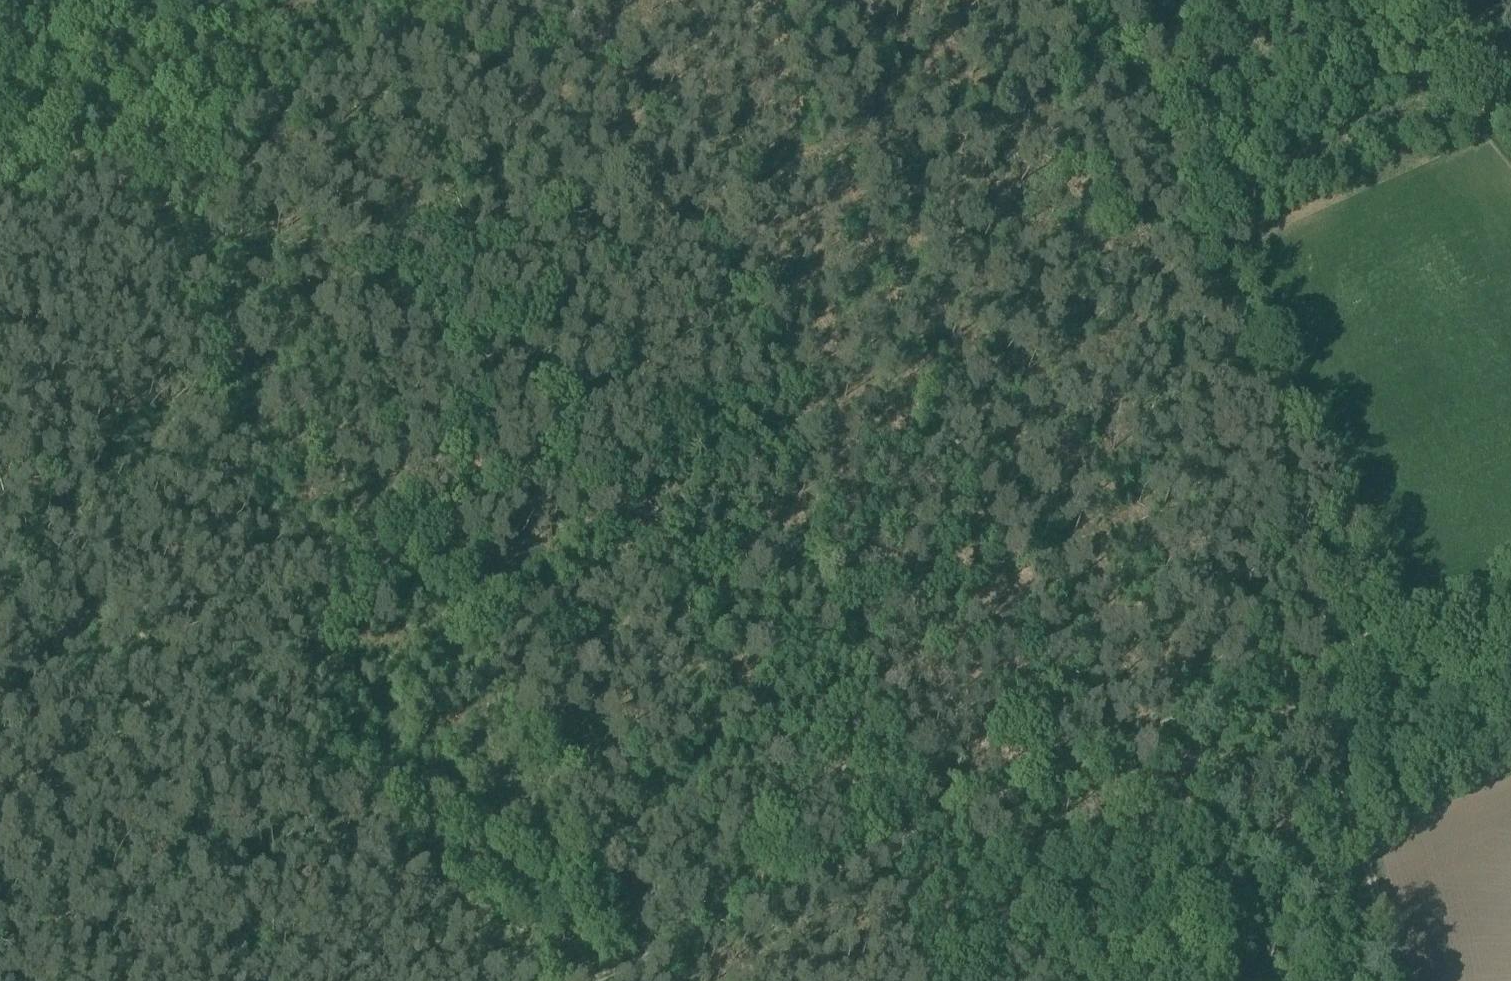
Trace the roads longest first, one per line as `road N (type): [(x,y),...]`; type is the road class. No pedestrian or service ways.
road 1 (track): [(1313,667),(1079,771),(554,980)]
road 2 (track): [(1394,980),(1313,667)]
road 3 (track): [(1510,578),(1313,667)]

